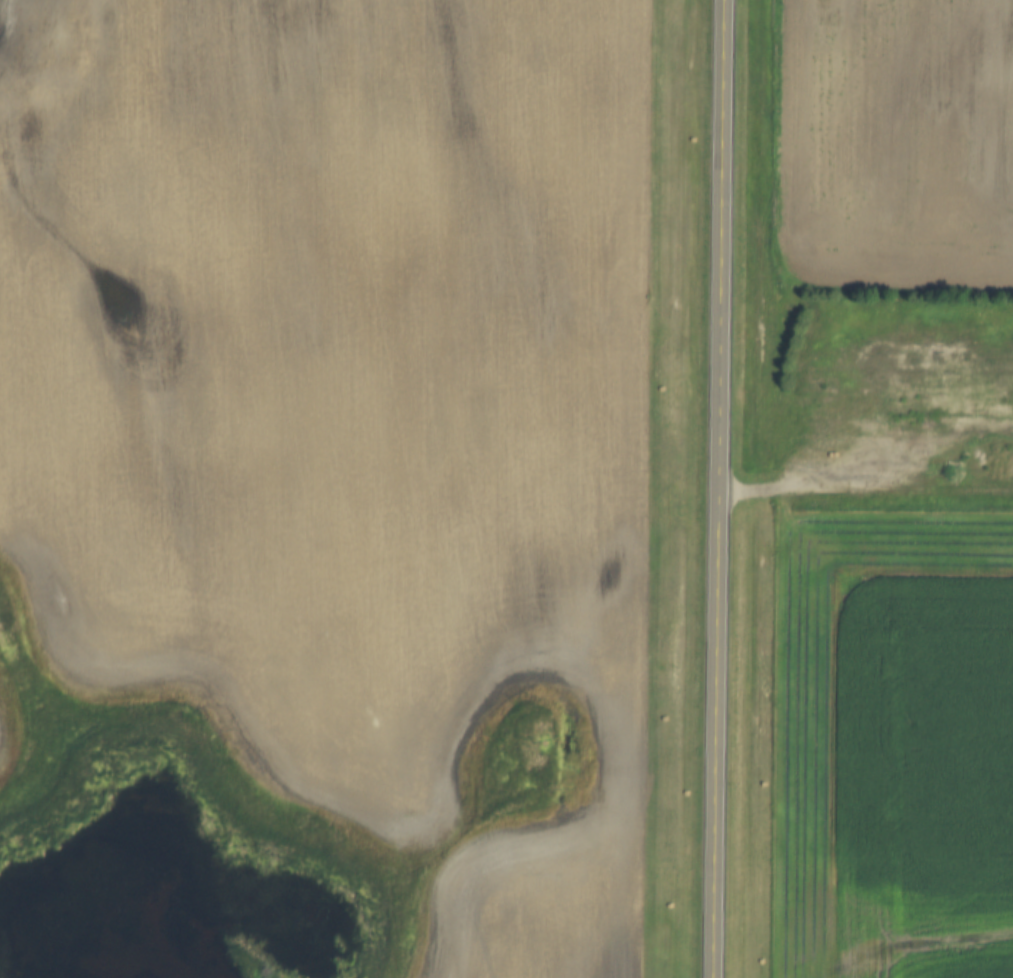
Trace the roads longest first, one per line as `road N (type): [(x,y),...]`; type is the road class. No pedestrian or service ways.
road 1 (primary): [(697,977),(709,0)]

